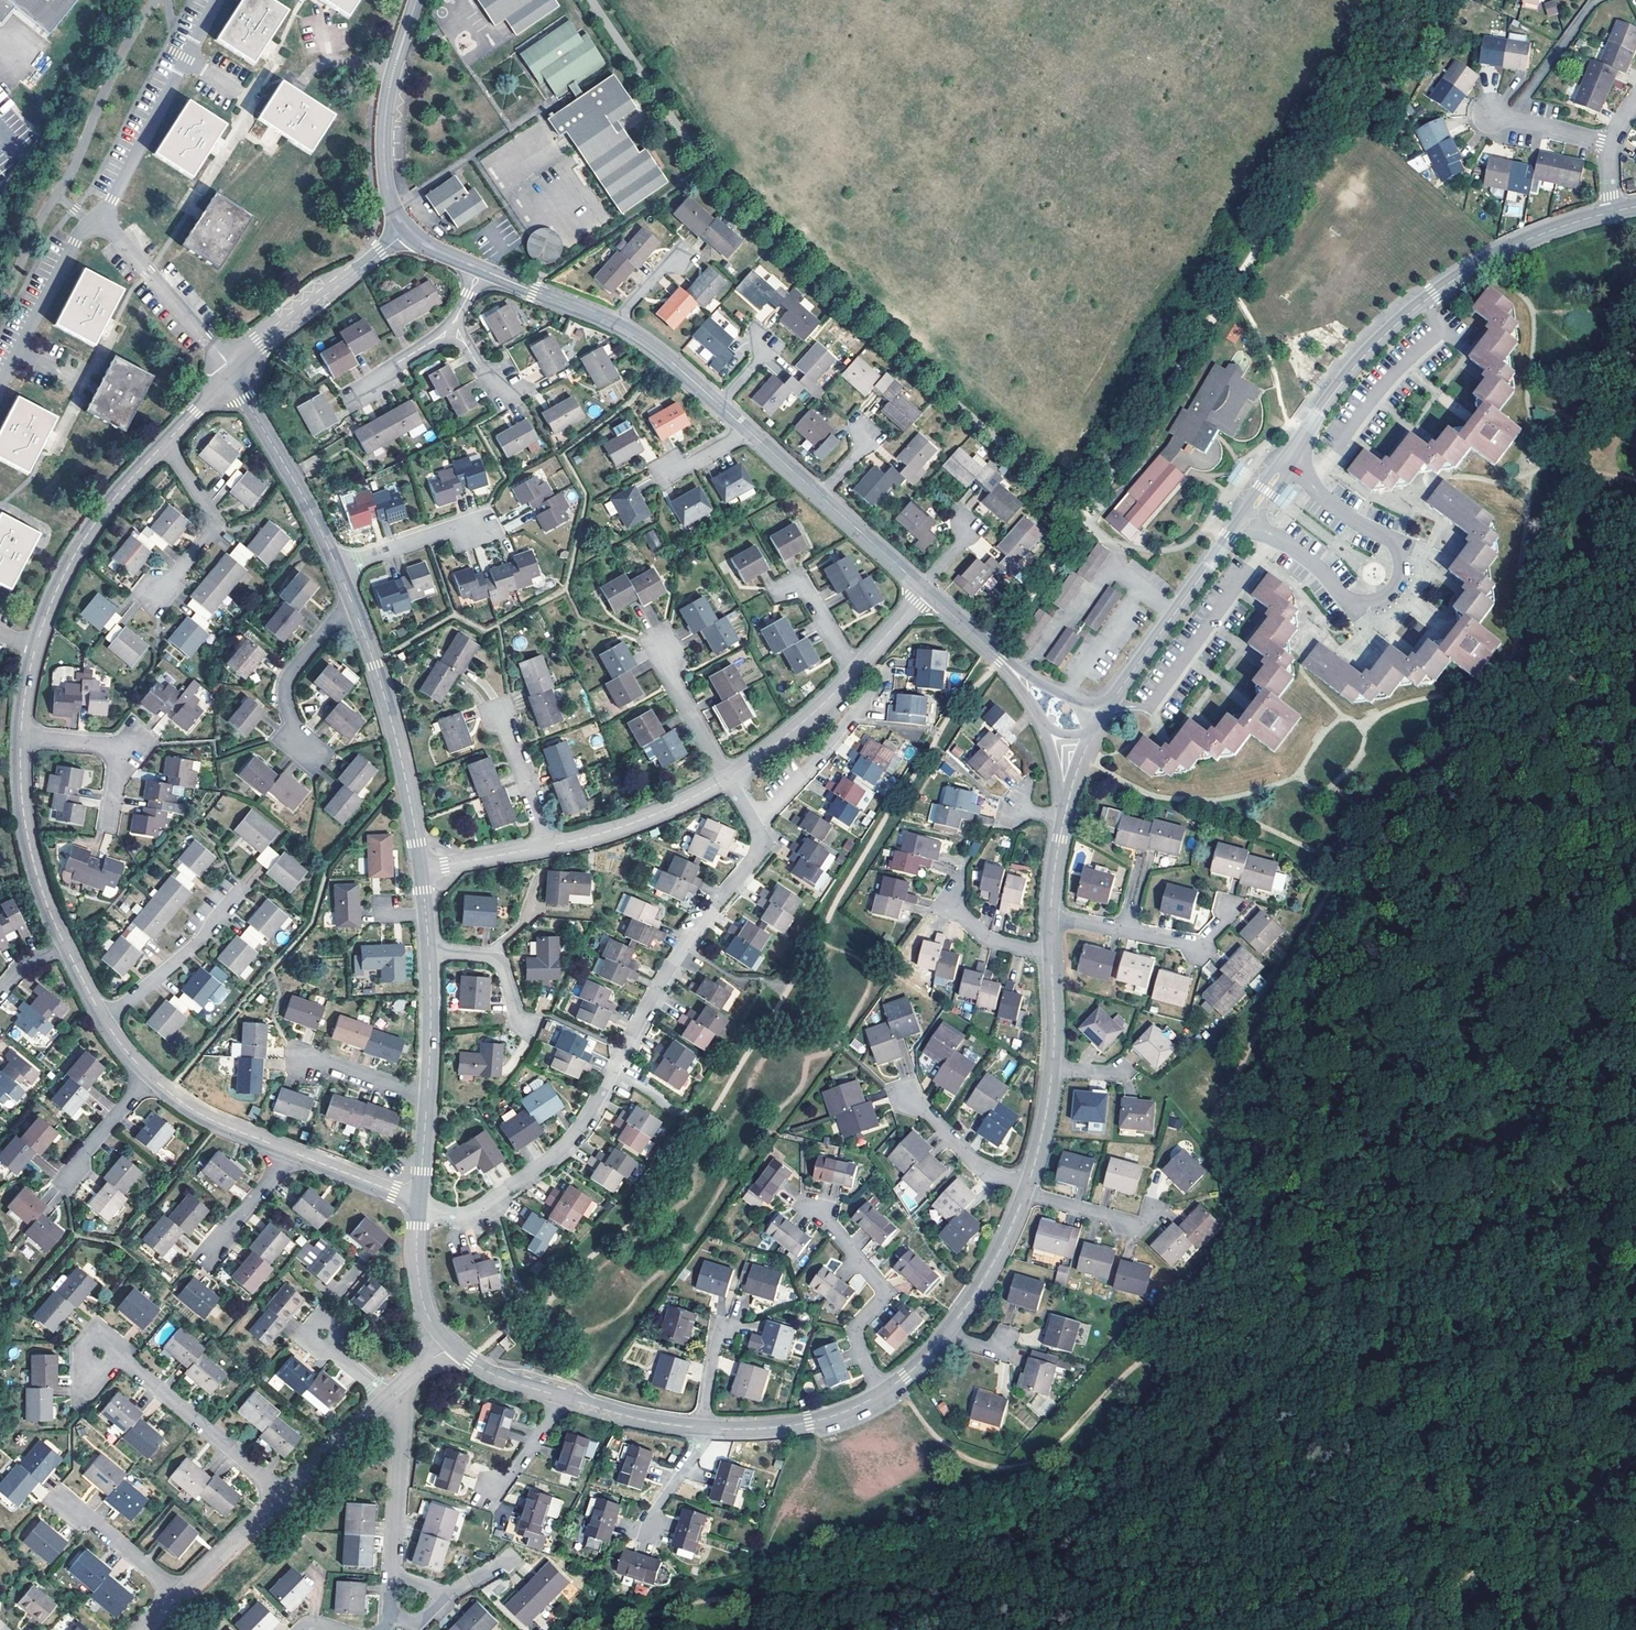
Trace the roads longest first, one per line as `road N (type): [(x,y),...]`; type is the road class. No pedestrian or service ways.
road 1 (residential): [(727,779),(759,847),(672,964),(585,1121),(552,1157),(479,1207),(453,1214),(420,1201)]
road 2 (tertiary): [(1286,461),(1350,373),(1425,301),(1504,250),(1612,212)]
road 3 (residential): [(1246,516),(1357,604),(1393,589),(1399,553),(1342,516),(1286,461)]
road 4 (residential): [(422,869),(399,748),(354,606)]
road 5 (track): [(1459,1629),(1480,1603),(1601,1532),(1616,1480),(1635,1464)]
road 6 (residential): [(218,0),(99,217)]
road 7 (residential): [(166,442),(83,541),(35,649)]
road 8 (tertiary): [(417,0),(392,81),(384,139),(388,189),(407,231)]
road 9 (residential): [(385,1397),(400,1444),(382,1629)]
road 10 (tertiary): [(1109,706),(1246,516)]
road 11 (residential): [(407,231),(233,374)]
road 12 (residential): [(338,568),(233,374)]
road 13 (residential): [(879,1394),(855,1333),(882,1291),(817,1211)]
road 14 (residential): [(283,1493),(114,1355)]
road 15 (residential): [(21,736),(29,842),(65,944)]
road 16 (residential): [(233,374),(99,217)]
road 17 (residential): [(1051,917),(1198,946),(1233,908)]
road 18 (residential): [(99,217),(75,242),(0,387)]
road 19 (residential): [(547,846),(631,824),(727,779)]
road 20 (residential): [(21,736),(123,745),(109,828)]
road 21 (residential): [(166,442),(212,530),(159,595)]
road 22 (residential): [(879,1394),(809,1422),(704,1428)]
road 23 (residential): [(104,1018),(200,940),(232,897)]
road 24 (residential): [(354,606),(287,681),(288,706),(306,752)]
road 25 (residential): [(727,779),(855,671)]
road 26 (residential): [(149,1076),(200,1113),(291,1152)]
road 27 (residential): [(1026,1191),(951,1329)]
road 28 (residential): [(452,1346),(422,1297),(420,1201)]
road 29 (residential): [(907,1099),(973,1161),(1026,1191)]
road 30 (residential): [(704,1428),(557,1395)]
road 31 (residential): [(338,568),(450,529),(480,530)]
road 32 (residential): [(180,1595),(66,1501)]
road 33 (residential): [(727,779),(671,679),(664,647)]
road 34 (residential): [(283,1493),(180,1595)]
road 35 (tertiary): [(482,269),(616,324)]
road 36 (residential): [(428,1097),(429,955)]
road 37 (residential): [(429,955),(497,962),(526,1029)]
road 38 (residential): [(547,846),(500,713)]
road 39 (residential): [(385,1397),(283,1493)]
road 40 (tertiary): [(820,495),(923,588)]
road 41 (residential): [(291,1152),(420,1201)]
road 42 (residential): [(1026,1191),(1132,1221),(1151,1210)]
road 43 (tertiary): [(616,324),(719,404)]
road 44 (residential): [(149,1076),(70,1178)]
road 45 (residential): [(1053,1066),(1026,1191)]
road 46 (residential): [(422,869),(547,846)]
road 47 (residential): [(428,1097),(308,1058)]
road 48 (residential): [(1490,116),(1612,145)]
road 49 (tertiary): [(926,591),(1016,673)]
road 50 (residential): [(557,1395),(513,1470),(486,1491)]
road 51 (residential): [(291,1152),(216,1247)]

